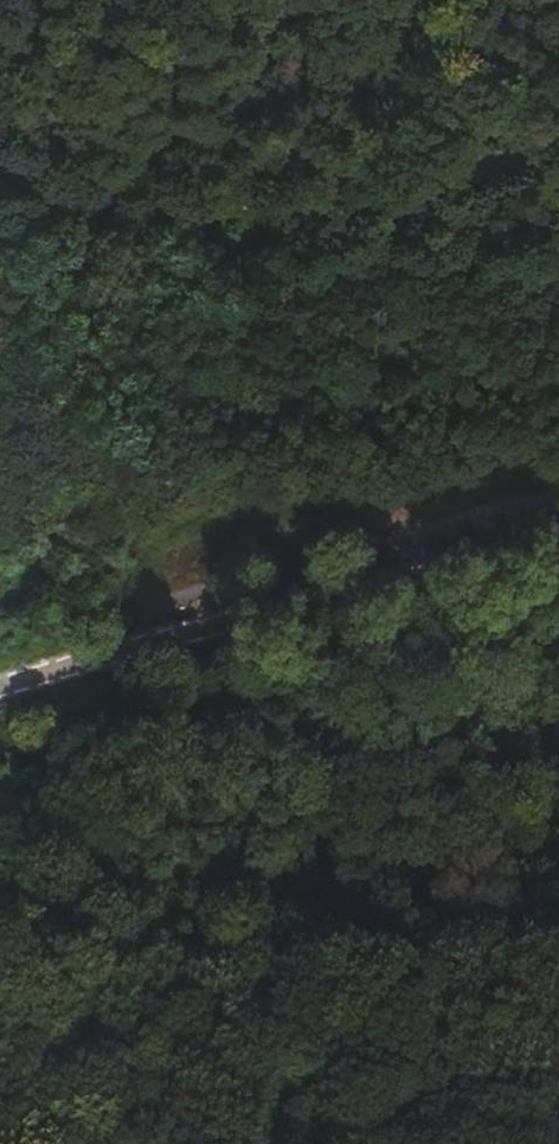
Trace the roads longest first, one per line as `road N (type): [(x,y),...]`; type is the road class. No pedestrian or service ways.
road 1 (track): [(558,1112),(0,923)]
road 2 (unclassified): [(0,681),(402,566),(558,506)]

